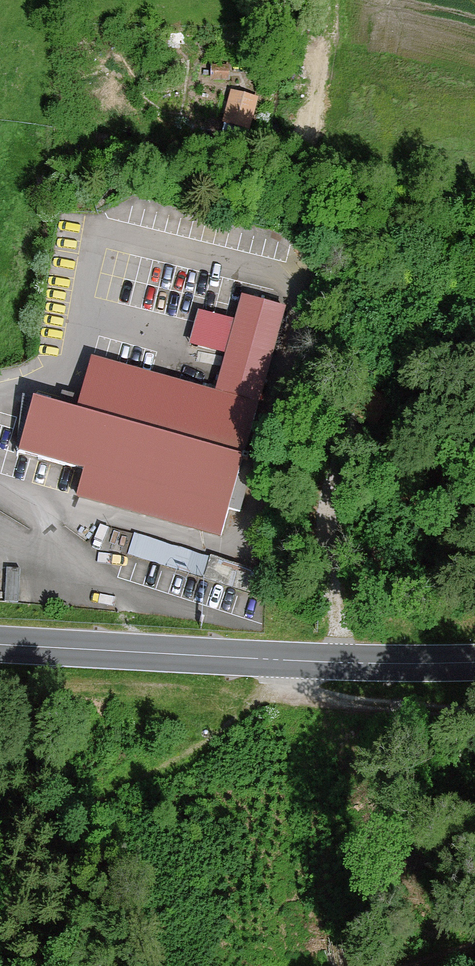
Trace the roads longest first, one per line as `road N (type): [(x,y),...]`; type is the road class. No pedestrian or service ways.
road 1 (secondary): [(0,644),(474,662)]
road 2 (track): [(325,0),(318,148),(474,170)]
road 3 (track): [(333,662),(327,546),(350,391)]
road 4 (track): [(299,681),(204,747),(72,812)]
road 5 (track): [(474,713),(330,696),(299,681),(301,660)]

